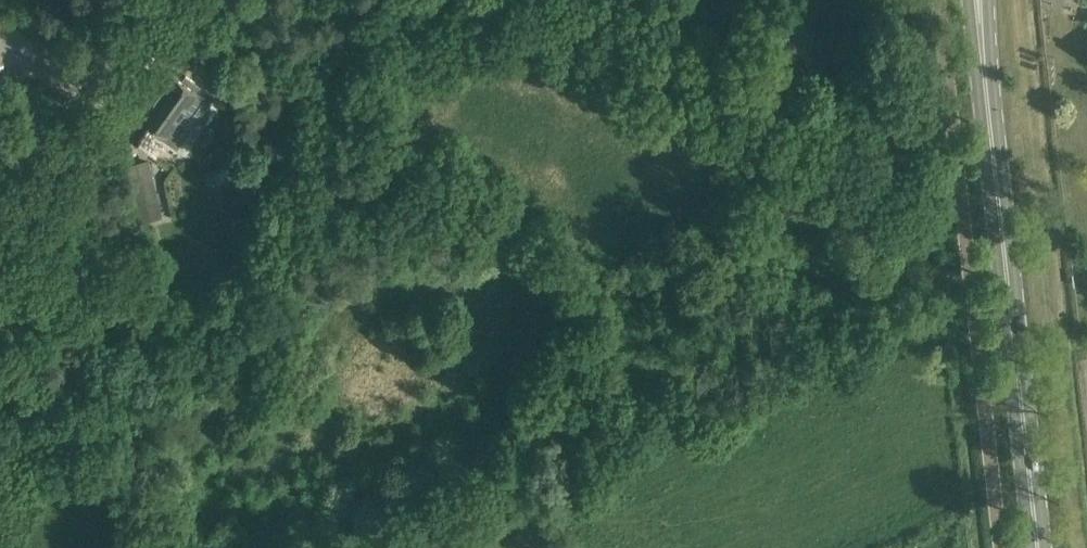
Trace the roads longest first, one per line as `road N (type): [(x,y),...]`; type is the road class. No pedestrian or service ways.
road 1 (secondary): [(1041,547),(979,0)]
road 2 (unclassified): [(0,312),(26,217),(92,67),(140,0)]

